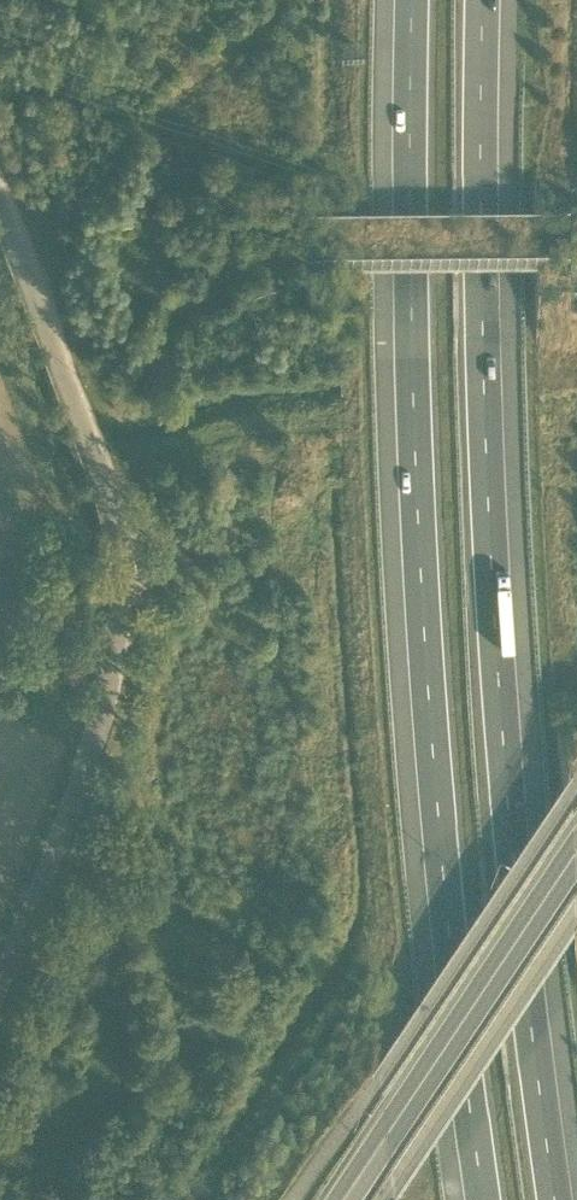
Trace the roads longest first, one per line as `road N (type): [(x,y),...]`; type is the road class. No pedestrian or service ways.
road 1 (motorway): [(555,1199),(515,849),(480,288),(486,0)]
road 2 (motorway): [(408,0),(409,289),(423,578),(483,1199)]
road 3 (unclassified): [(0,956),(104,711),(120,611),(116,533),(94,451),(0,174)]
road 4 (secondary): [(346,1199),(576,853)]

